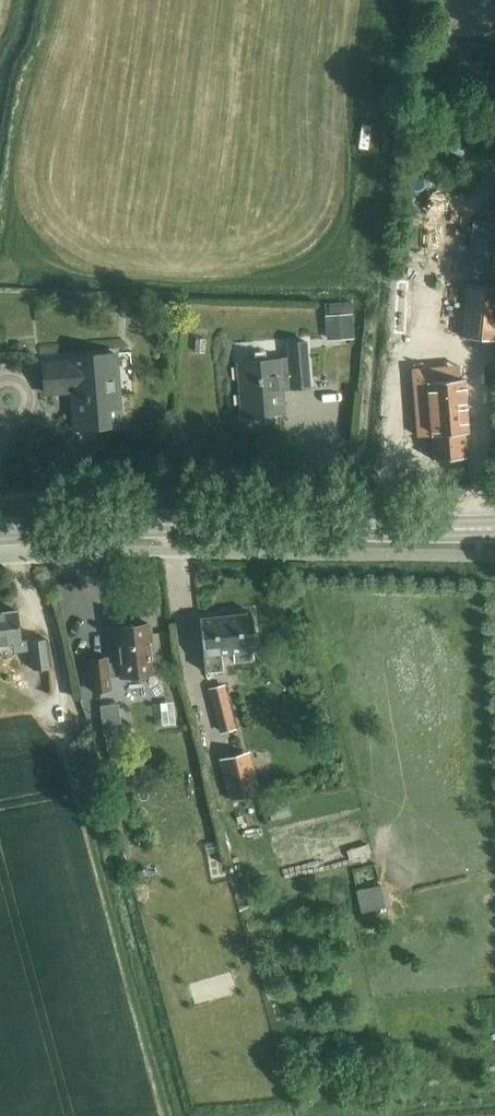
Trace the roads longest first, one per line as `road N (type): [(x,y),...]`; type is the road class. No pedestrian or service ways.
road 1 (secondary): [(0,532),(176,523),(481,527)]
road 2 (track): [(23,557),(28,583),(52,617),(64,679),(59,712)]

